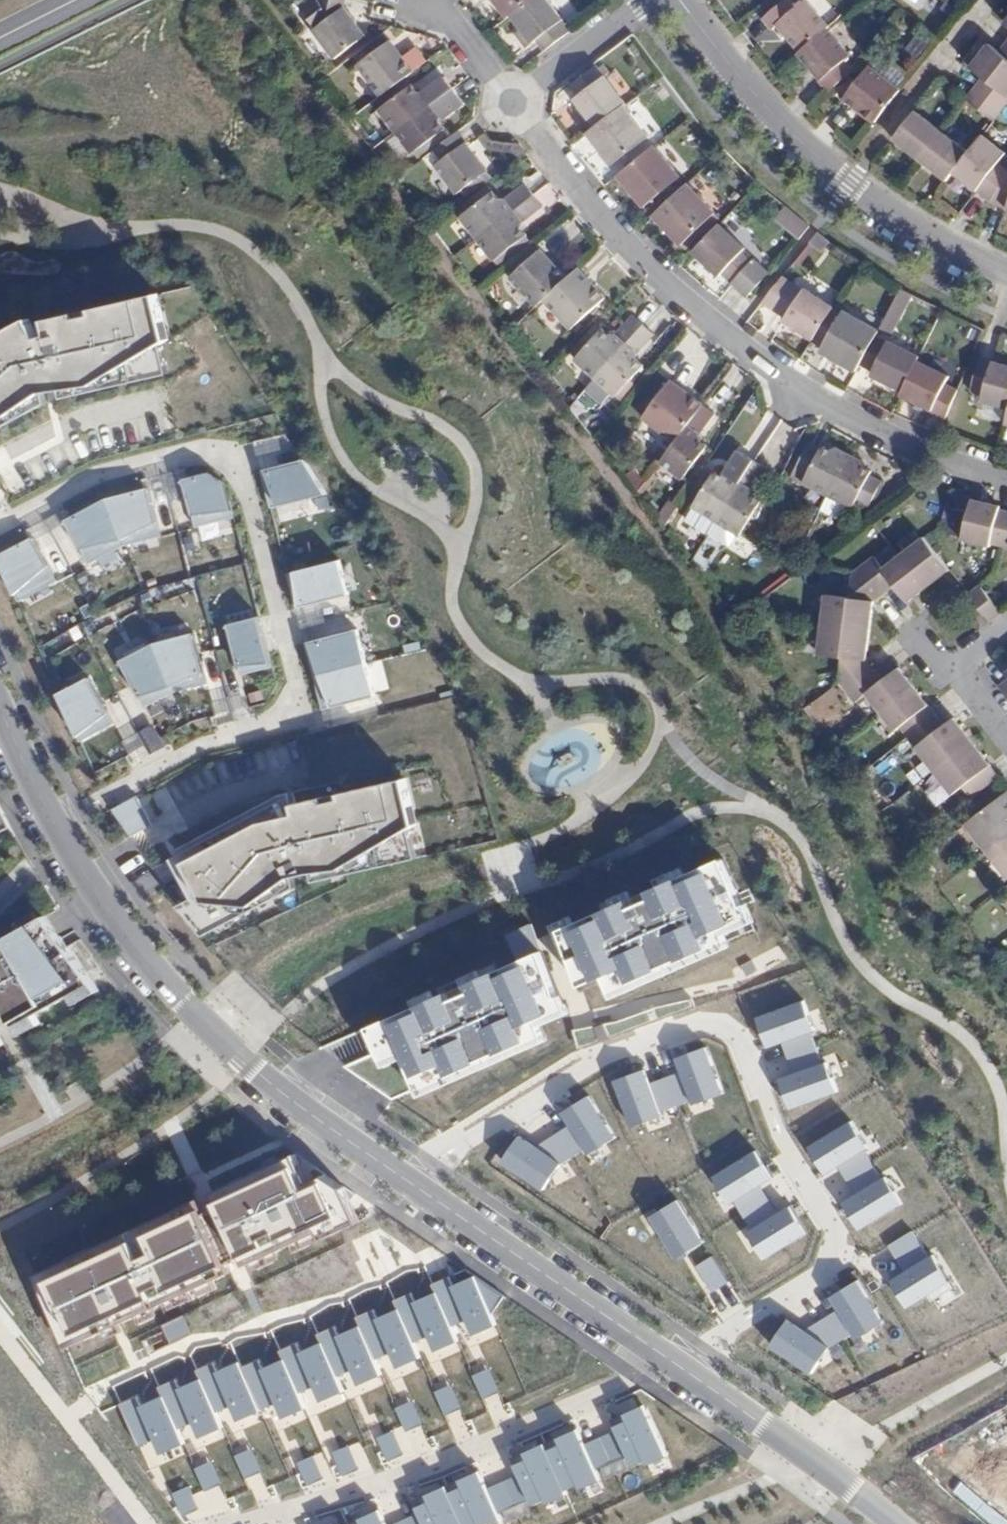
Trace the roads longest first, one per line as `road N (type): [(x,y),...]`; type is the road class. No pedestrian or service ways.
road 1 (track): [(234,0),(833,788)]
road 2 (residential): [(411,1185),(440,1152),(590,1061),(695,1019),(721,1021),(829,1223),(835,1251),(829,1271),(671,1363)]
road 3 (residential): [(0,527),(99,475),(187,451),(228,458),(246,481),(291,657),(292,695),(271,719),(197,746),(55,825)]
road 4 (residential): [(1006,480),(878,432),(728,336),(587,205),(513,103)]
road 5 (residential): [(411,1185),(260,1073),(182,1001),(55,825)]
road 6 (residential): [(234,1523),(399,1477),(664,1358)]
road 7 (residential): [(1006,274),(849,184),(774,115),(679,0)]
road 8 (residential): [(664,1358),(411,1185)]
road 9 (residential): [(894,1523),(671,1363)]
road 10 (residential): [(513,103),(647,0)]
road 11 (residential): [(1006,625),(953,665),(1006,736)]
road 12 (residential): [(55,825),(0,704)]
road 13 (residential): [(513,103),(441,0)]

